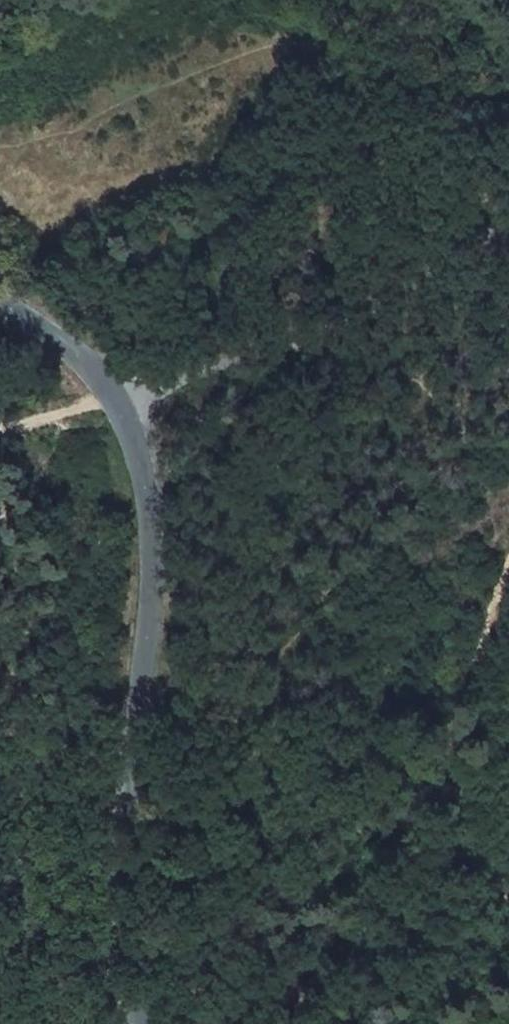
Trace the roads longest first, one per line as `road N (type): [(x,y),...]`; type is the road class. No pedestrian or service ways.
road 1 (tertiary): [(143,1023),(127,923),(154,621),(144,475),(117,408)]
road 2 (unclassified): [(508,223),(443,269),(321,327),(117,408)]
road 3 (track): [(508,895),(478,849),(465,755),(474,642),(508,558)]
road 4 (tertiary): [(117,408),(94,369),(0,297)]
road 5 (track): [(508,103),(394,0)]

